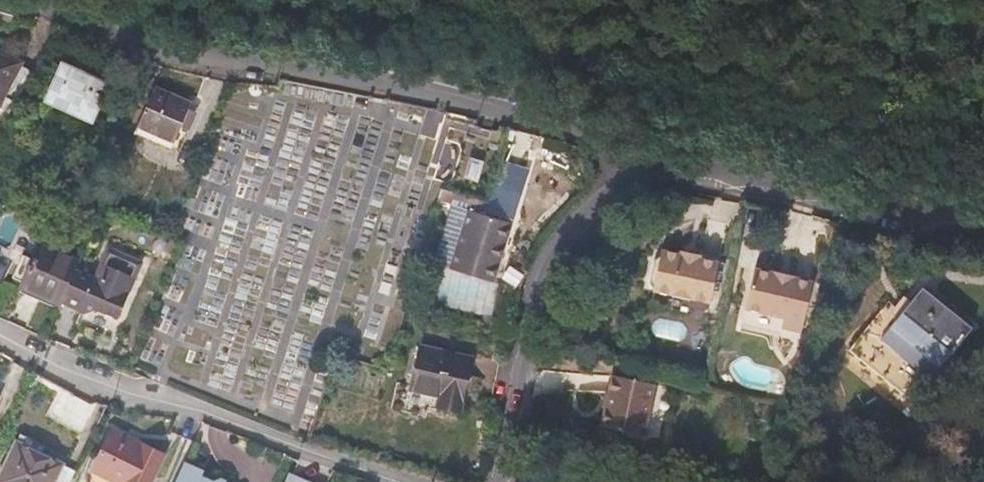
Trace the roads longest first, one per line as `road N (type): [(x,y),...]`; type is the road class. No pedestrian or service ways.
road 1 (residential): [(23,0),(179,49),(383,81),(633,142),(652,165)]
road 2 (residential): [(395,481),(67,365),(0,328)]
road 3 (secondary): [(652,165),(594,200),(541,281),(502,481)]
road 4 (secondary): [(983,213),(652,165)]

